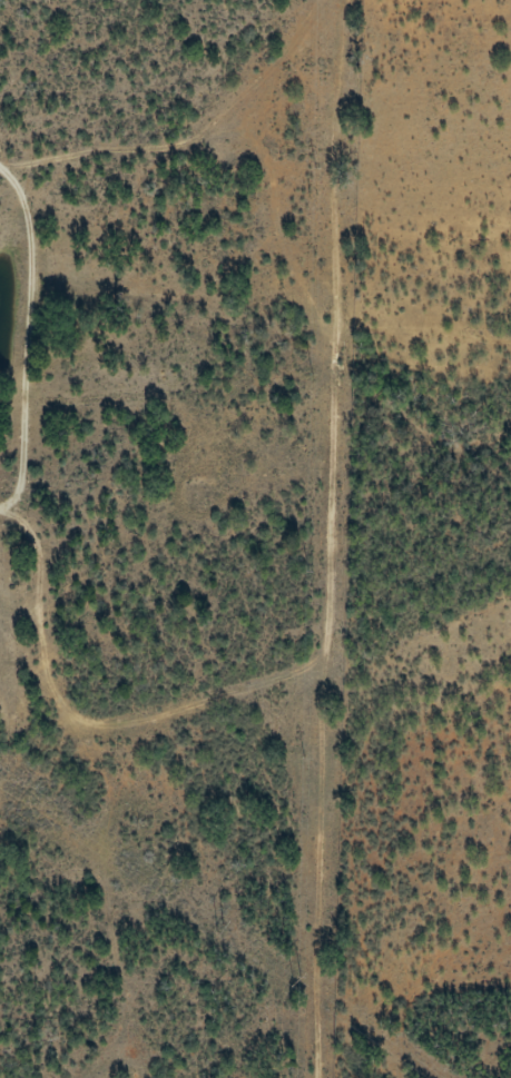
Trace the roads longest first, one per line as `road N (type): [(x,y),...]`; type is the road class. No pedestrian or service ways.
road 1 (residential): [(278,1077),(323,820),(323,725),(385,0)]
road 2 (residential): [(323,725),(125,731),(80,698),(69,582),(47,548),(0,538)]
road 3 (residential): [(328,0),(215,125),(140,175),(0,188)]

